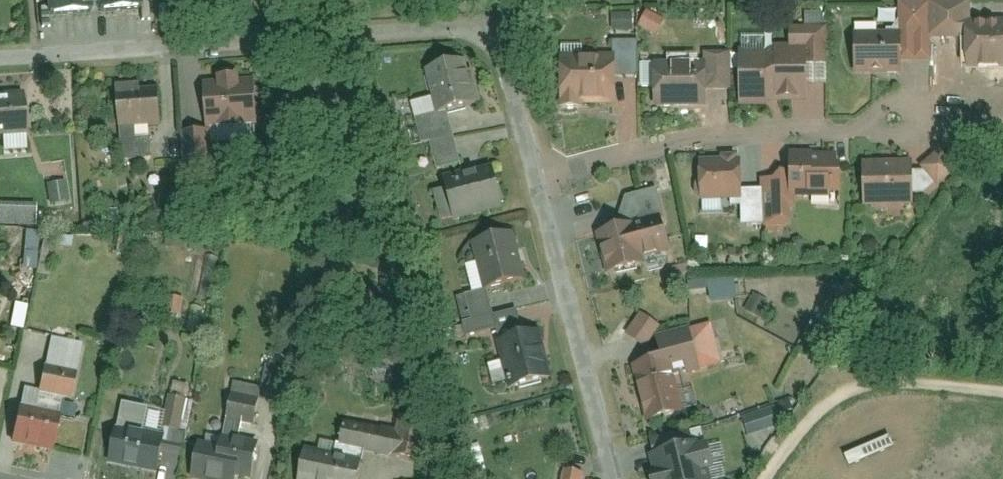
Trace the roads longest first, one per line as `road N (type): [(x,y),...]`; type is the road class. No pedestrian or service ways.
road 1 (residential): [(0,57),(503,33)]
road 2 (residential): [(539,177),(707,135),(898,124)]
road 3 (residential): [(614,478),(539,177)]
road 4 (residential): [(1002,396),(879,382),(816,418),(772,478)]
road 5 (residential): [(539,177),(503,33)]

